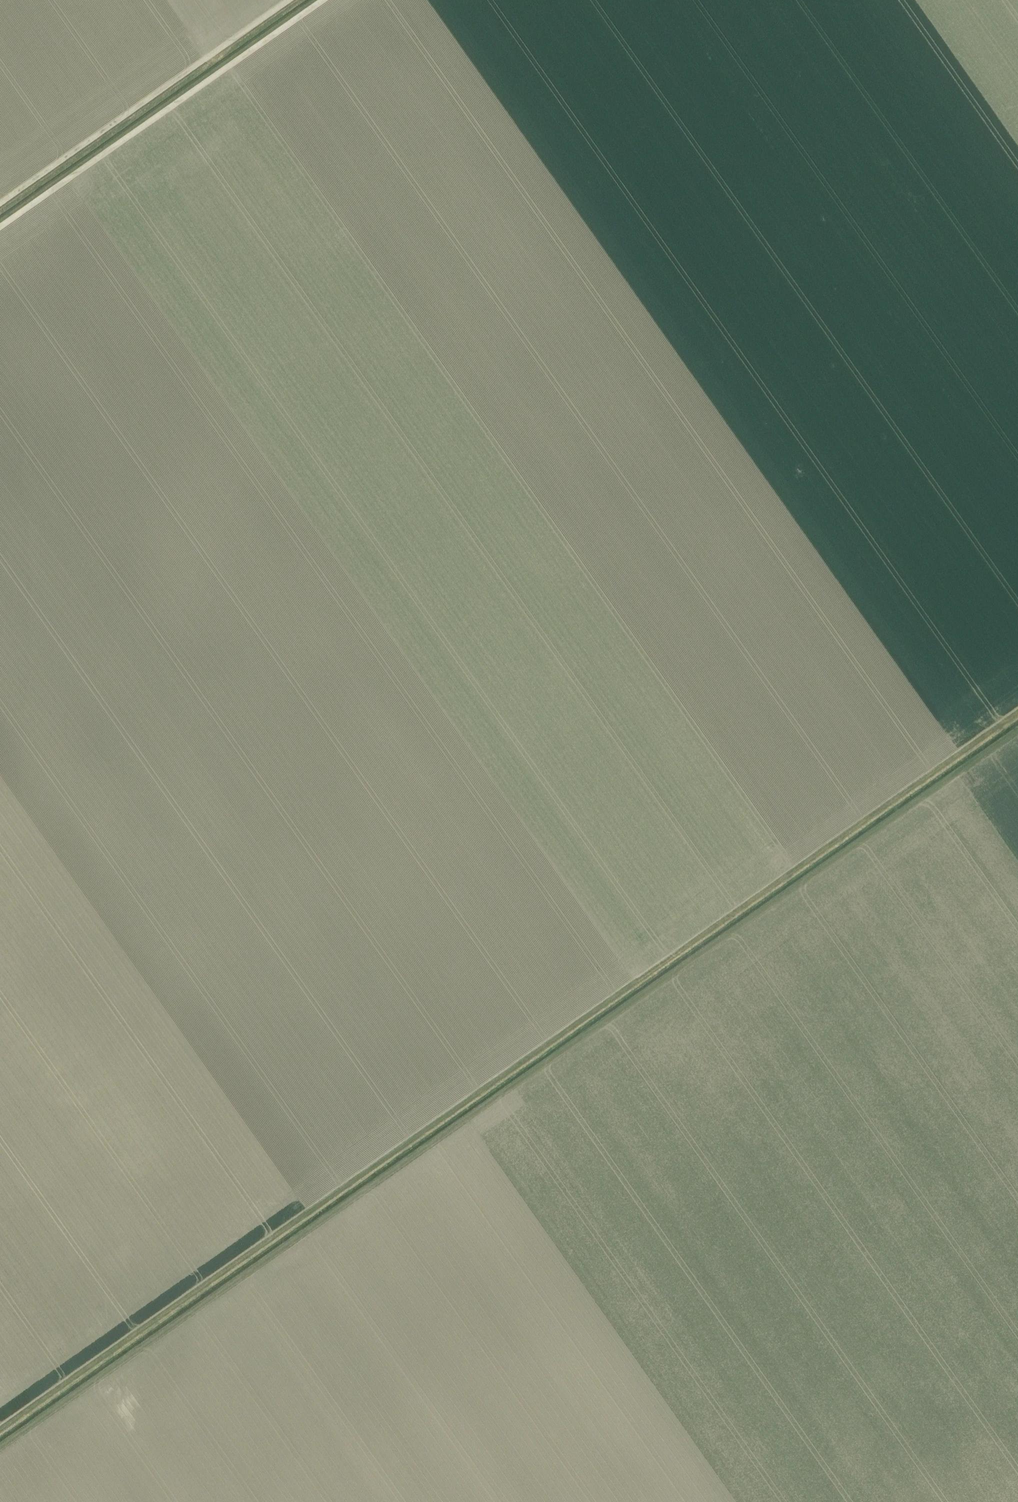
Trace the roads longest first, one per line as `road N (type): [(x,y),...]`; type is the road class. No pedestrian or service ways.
road 1 (track): [(323,0),(0,227)]
road 2 (track): [(0,203),(288,0)]

